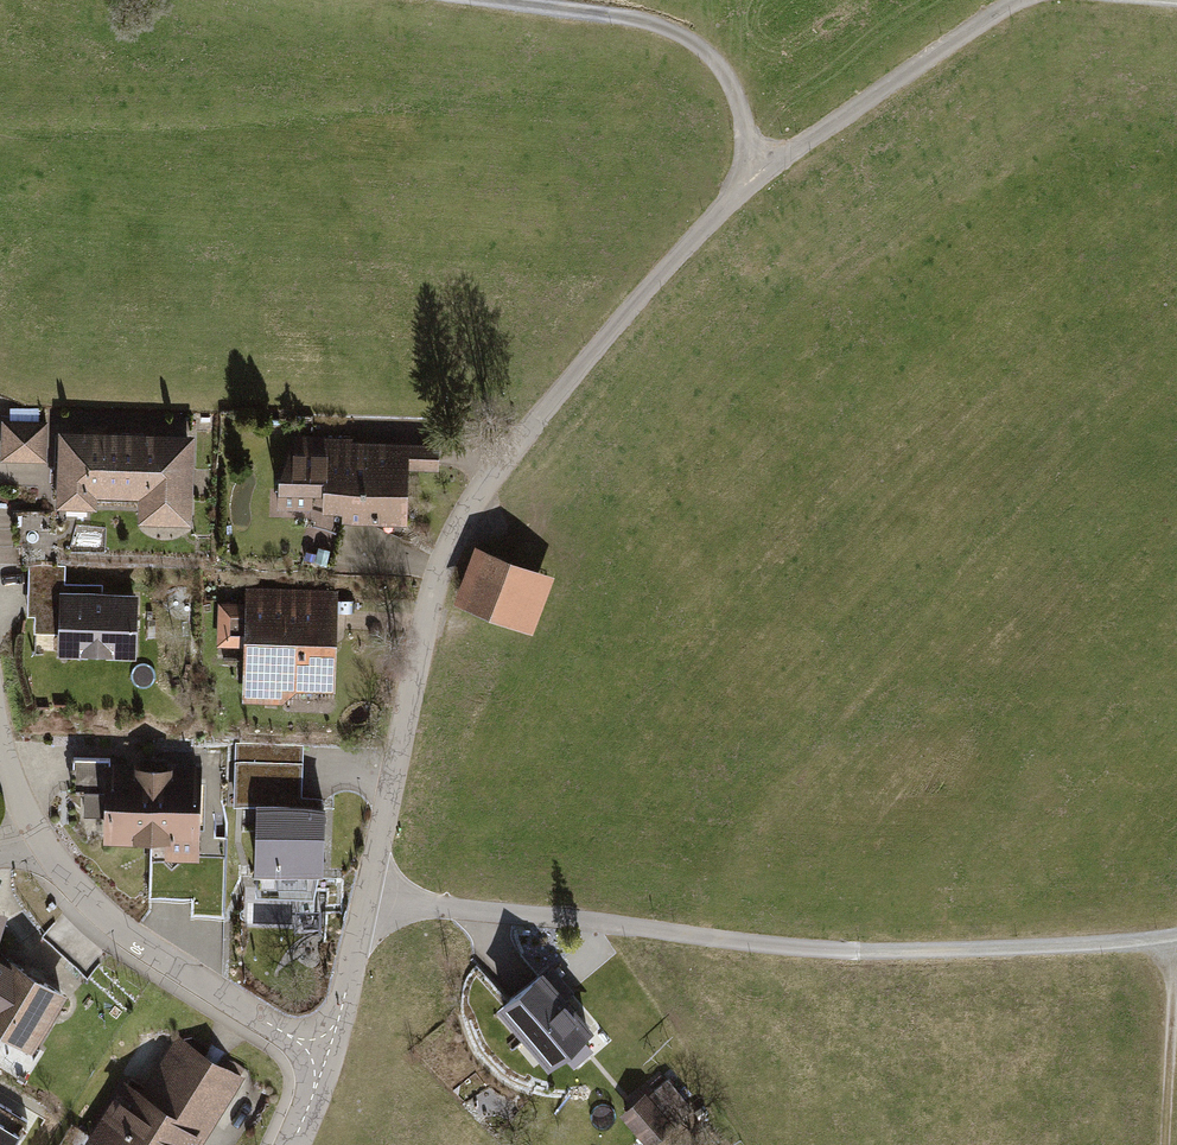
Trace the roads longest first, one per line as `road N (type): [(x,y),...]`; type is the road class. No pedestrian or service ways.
road 1 (residential): [(325,1059),(438,577),(473,509),(536,421),(729,202),(1016,0)]
road 2 (track): [(366,898),(859,951),(1176,937)]
road 3 (residential): [(40,841),(110,920),(325,1059)]
road 4 (track): [(498,0),(630,18),(700,48),(729,80),(758,176)]
road 5 (track): [(1171,938),(1166,1144)]

